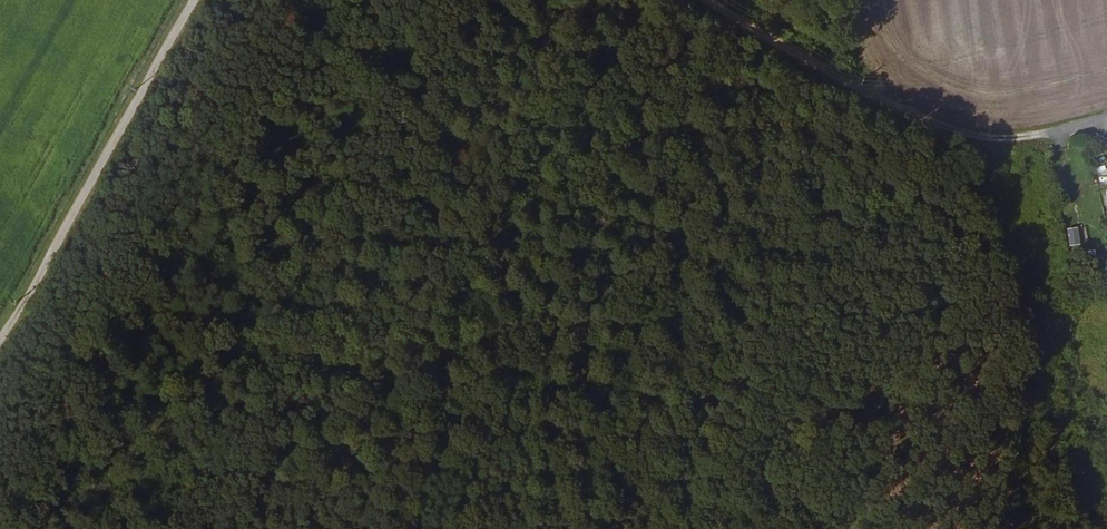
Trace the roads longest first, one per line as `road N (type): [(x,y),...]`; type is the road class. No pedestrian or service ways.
road 1 (track): [(1106,117),(998,139),(945,126),(838,76),(708,0)]
road 2 (track): [(192,0),(0,344)]

